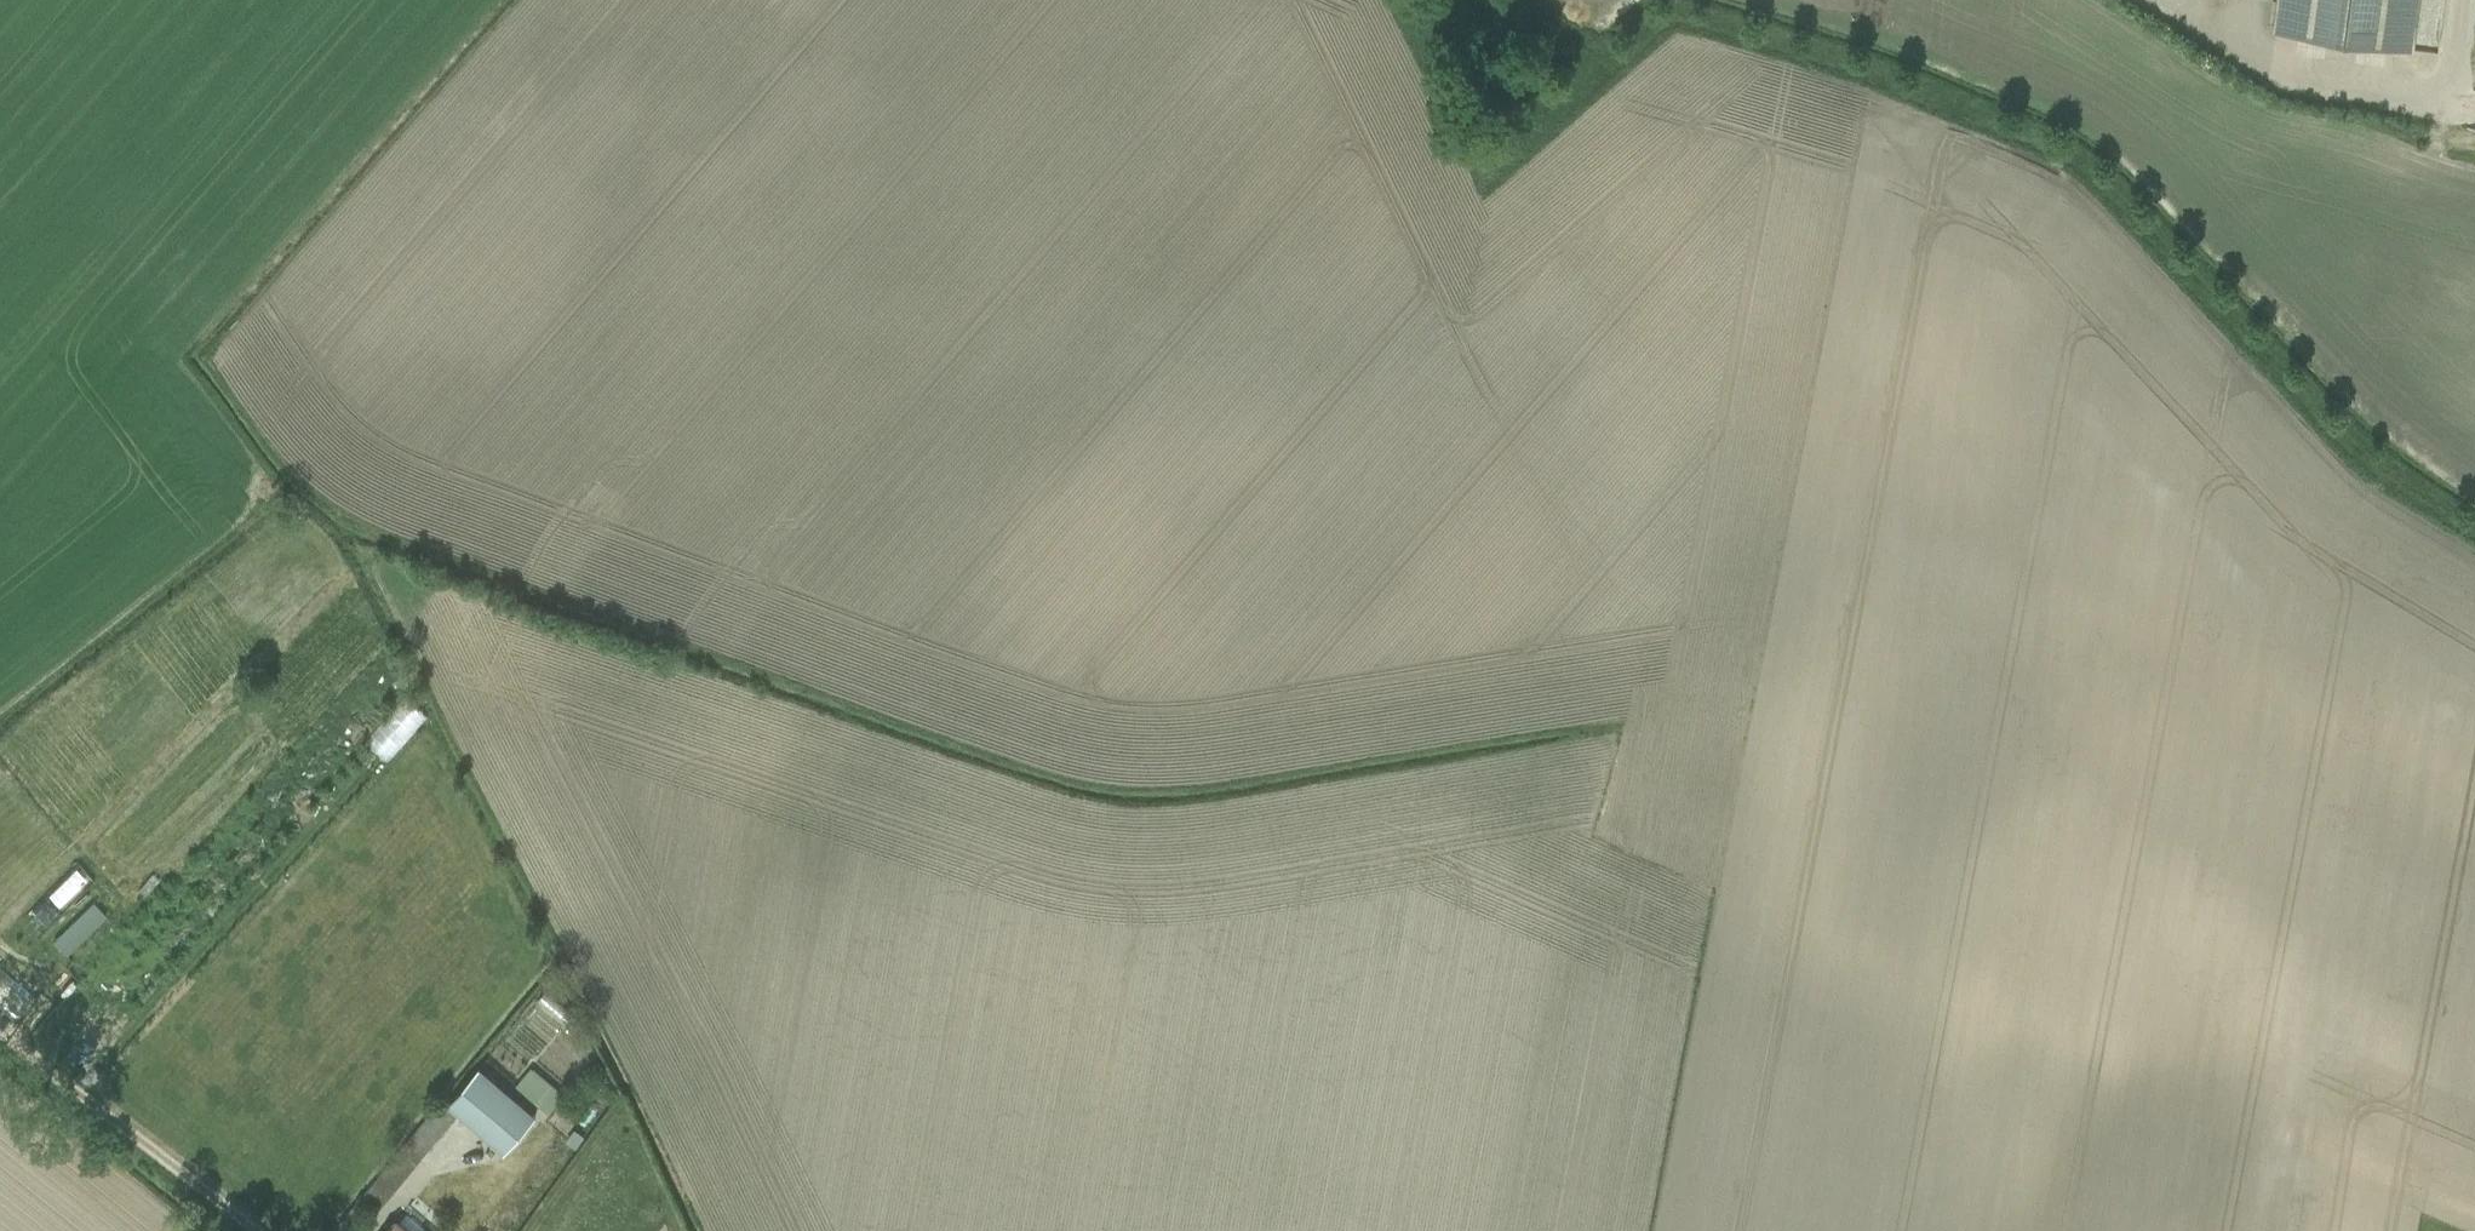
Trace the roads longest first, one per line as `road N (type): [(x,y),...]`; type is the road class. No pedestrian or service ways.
road 1 (track): [(0,1033),(254,1230)]

